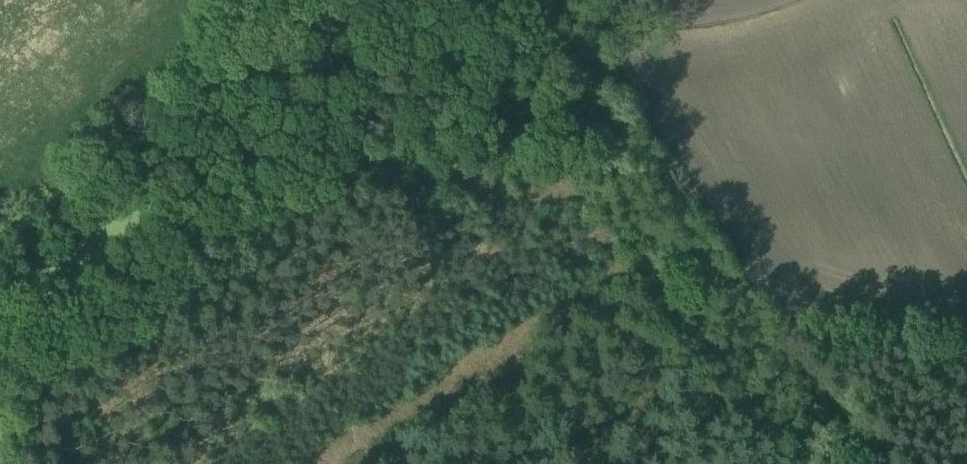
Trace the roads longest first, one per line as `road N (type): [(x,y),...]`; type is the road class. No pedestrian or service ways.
road 1 (track): [(878,463),(826,380),(697,211),(600,54),(581,0)]

